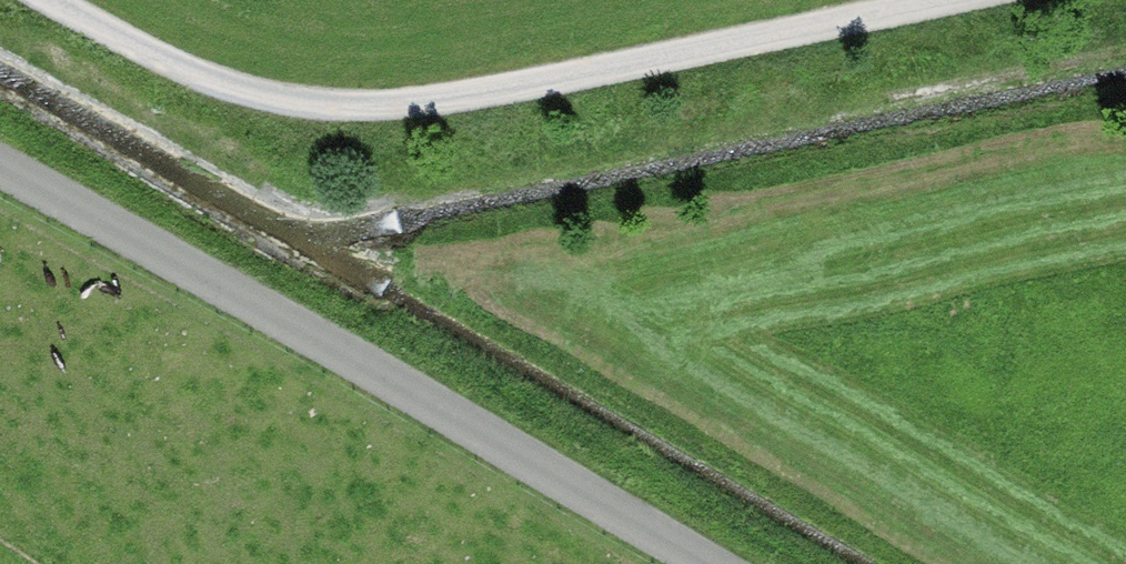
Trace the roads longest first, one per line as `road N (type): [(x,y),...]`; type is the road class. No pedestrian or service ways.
road 1 (track): [(904,0),(404,92),(187,62),(73,0)]
road 2 (unclassified): [(714,563),(356,355),(0,163)]

